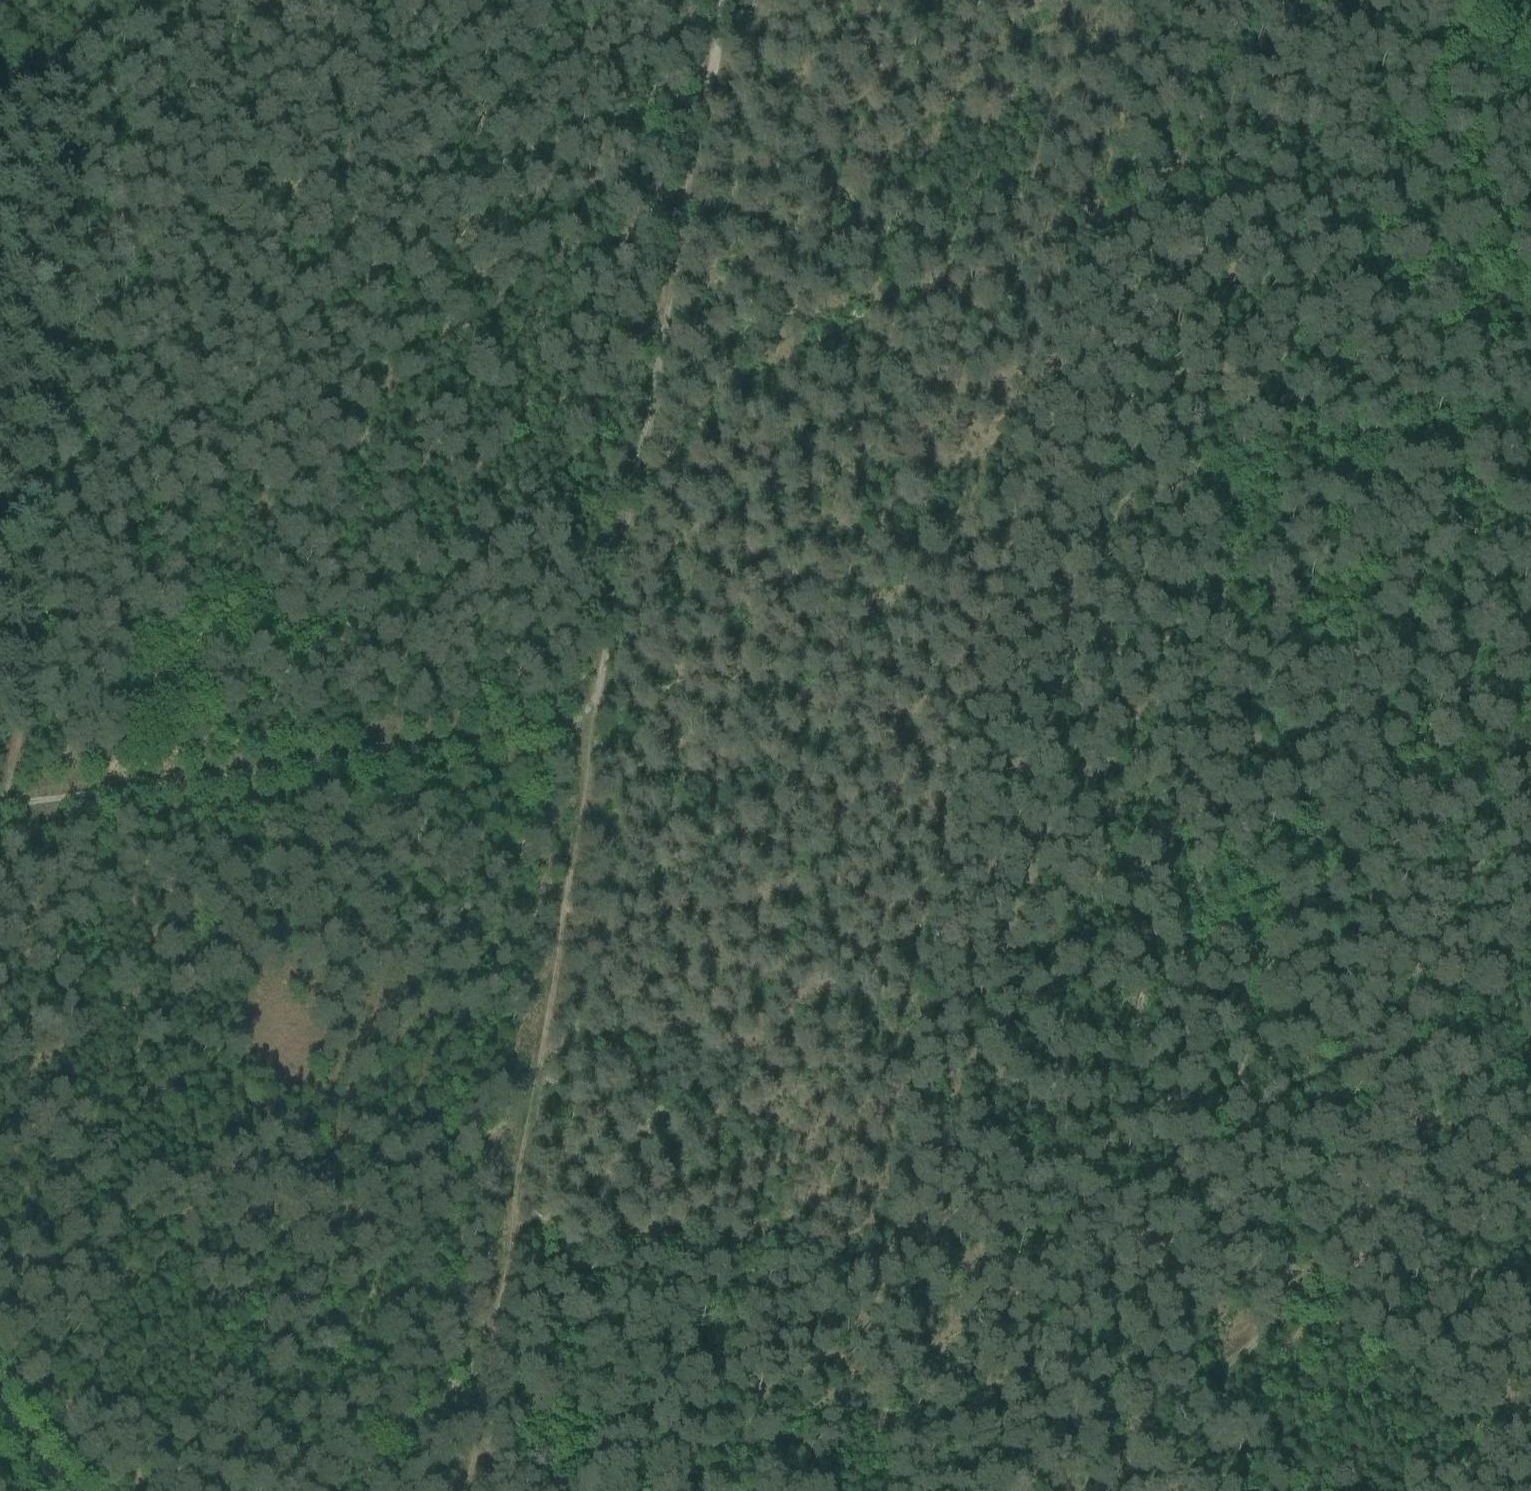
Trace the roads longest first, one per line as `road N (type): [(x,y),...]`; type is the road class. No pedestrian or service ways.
road 1 (track): [(599,723),(518,1195),(470,1400),(461,1490)]
road 2 (track): [(718,0),(599,723)]
road 3 (track): [(0,801),(599,723)]

